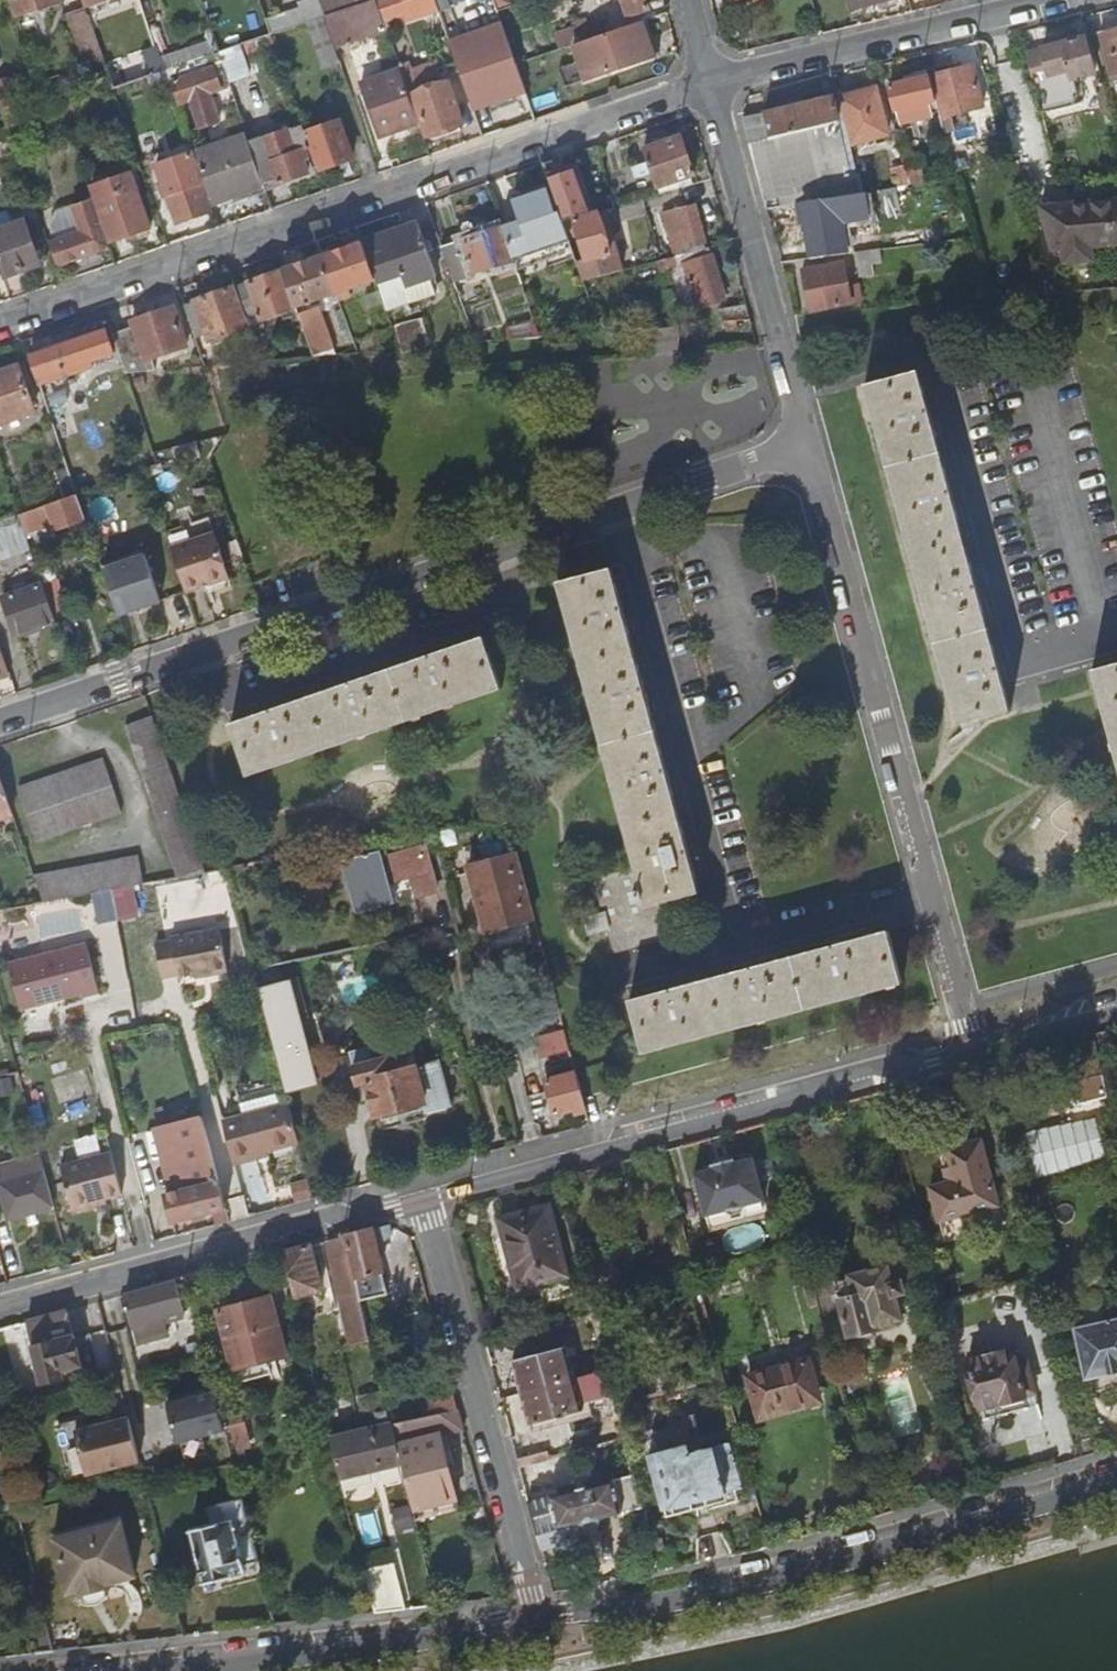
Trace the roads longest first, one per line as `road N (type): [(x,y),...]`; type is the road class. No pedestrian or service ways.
road 1 (residential): [(0,721),(807,443)]
road 2 (residential): [(0,326),(712,83)]
road 3 (residential): [(807,443),(969,1044)]
road 4 (secondary): [(534,1616),(728,1592),(1116,1482)]
road 5 (secondary): [(969,1044),(422,1192)]
road 6 (residential): [(422,1192),(534,1616)]
road 7 (secondary): [(422,1192),(0,1308)]
road 8 (residential): [(712,83),(807,443)]
road 9 (secondary): [(177,1670),(402,1644),(534,1616)]
road 10 (residential): [(712,83),(1063,0)]
road 11 (secondary): [(1116,1005),(969,1044)]

